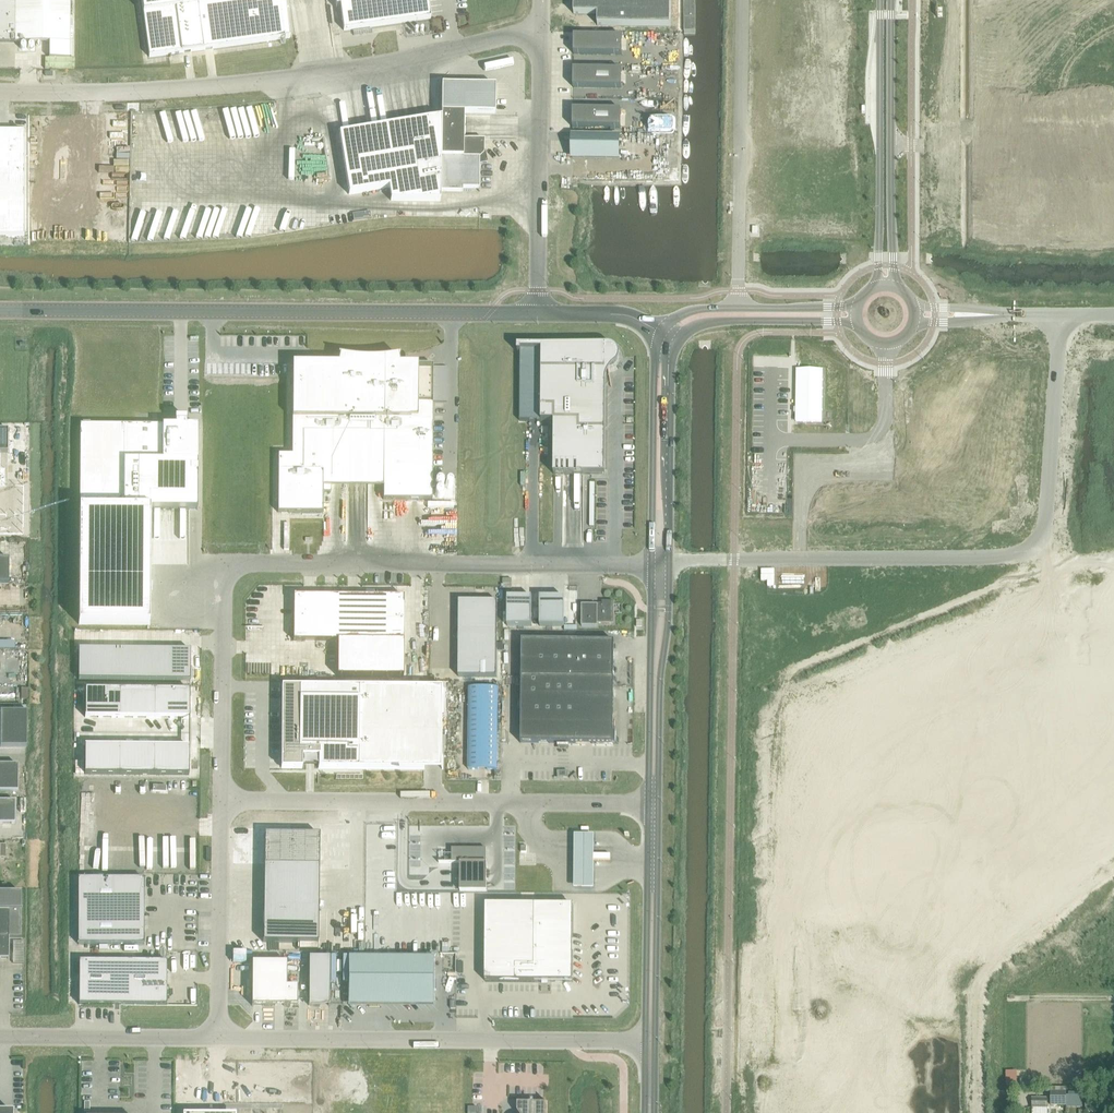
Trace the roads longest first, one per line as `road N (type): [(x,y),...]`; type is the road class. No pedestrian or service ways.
road 1 (unclassified): [(651,565),(237,565),(224,591),(221,800)]
road 2 (unclassified): [(669,565),(1028,550),(1045,523),(1060,315)]
road 3 (unclassified): [(540,30),(347,70),(199,88),(0,93)]
road 4 (tertiary): [(0,310),(489,314)]
road 5 (unclassified): [(646,1041),(218,1038)]
road 6 (unclassified): [(221,800),(648,804)]
road 7 (unclassified): [(738,308),(742,0)]
road 8 (secondary): [(898,288),(891,0)]
road 9 (secondary): [(880,0),(874,288)]
road 10 (unclassified): [(538,314),(540,30)]
road 11 (secondary): [(658,804),(669,565)]
road 12 (secondary): [(651,565),(648,804)]
road 13 (unclassified): [(221,800),(218,1038)]
road 14 (secondary): [(655,1041),(658,804)]
road 15 (secondary): [(648,804),(646,1041)]
road 16 (secondary): [(662,332),(651,565)]
road 17 (secondary): [(669,565),(679,342)]
road 18 (unclassified): [(218,1038),(0,1037)]
road 19 (secondary): [(679,342),(711,322),(859,326)]
road 20 (tertiary): [(662,332),(626,315),(538,314)]
road 21 (secondary): [(859,302),(738,308)]

